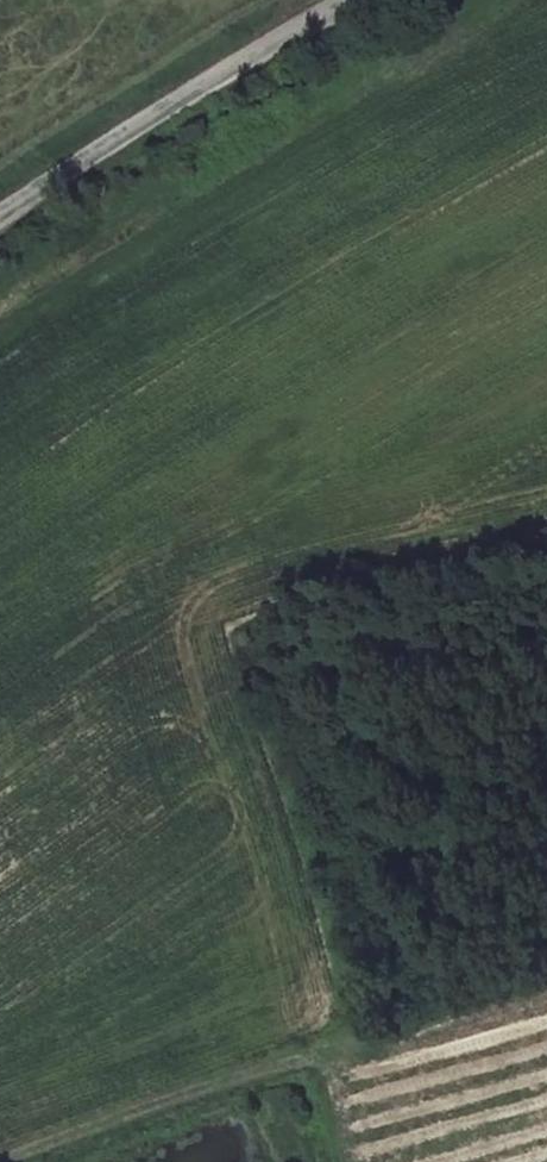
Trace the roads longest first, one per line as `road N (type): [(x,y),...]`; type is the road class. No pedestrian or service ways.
road 1 (unclassified): [(0,221),(281,41),(362,0)]

